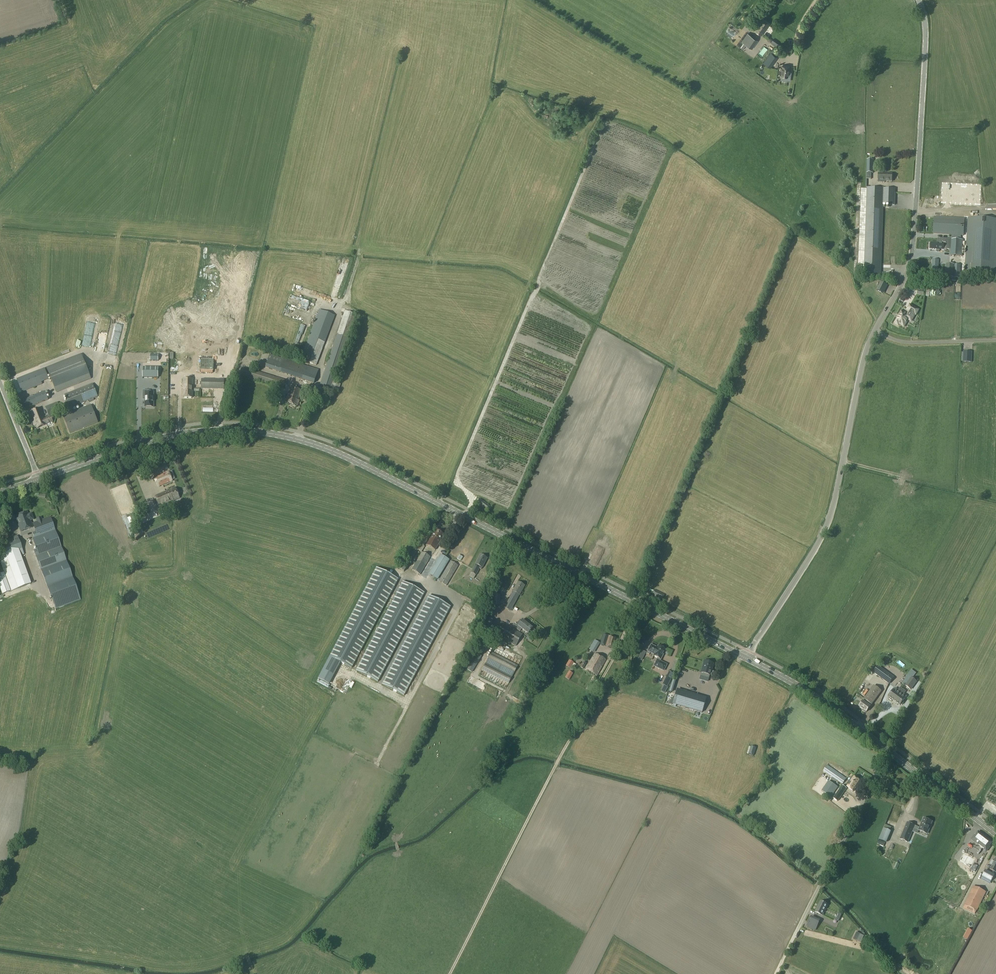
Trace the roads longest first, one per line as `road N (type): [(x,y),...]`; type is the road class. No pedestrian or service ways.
road 1 (secondary): [(746,659),(297,440),(200,431),(38,479)]
road 2 (tertiary): [(746,659),(827,527),(874,332)]
road 3 (track): [(611,661),(449,973)]
road 4 (tertiary): [(874,332),(911,261),(926,33),(919,0)]
road 5 (unclassified): [(793,937),(888,751)]
road 6 (secondary): [(888,751),(746,659)]
road 7 (secondary): [(995,833),(888,751)]
road 8 (unclassified): [(995,341),(905,345),(874,332)]

